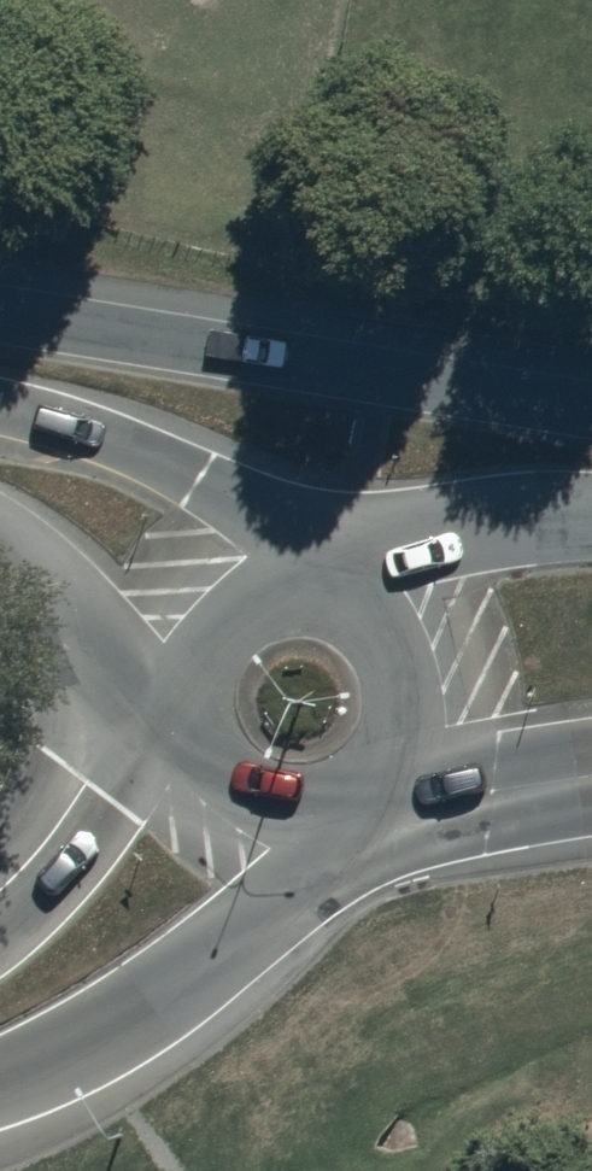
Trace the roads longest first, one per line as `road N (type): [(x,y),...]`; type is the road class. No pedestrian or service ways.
road 1 (secondary): [(0,312),(591,406)]
road 2 (secondary): [(333,816),(259,909),(157,995),(81,1046),(0,1082)]
road 3 (secondary): [(0,406),(78,426),(200,479),(323,569)]
road 4 (secondary): [(353,576),(412,543),(485,523),(591,515)]
road 5 (secondary): [(353,576),(397,631),(416,705),(375,796)]
road 6 (secondary): [(0,888),(175,724)]
road 7 (secondary): [(170,686),(0,535)]
road 8 (secondary): [(591,774),(375,796)]
road 9 (secondary): [(170,686),(231,608),(288,575),(323,569)]
road 10 (secondary): [(333,816),(287,816),(245,801),(208,778),(175,724)]

